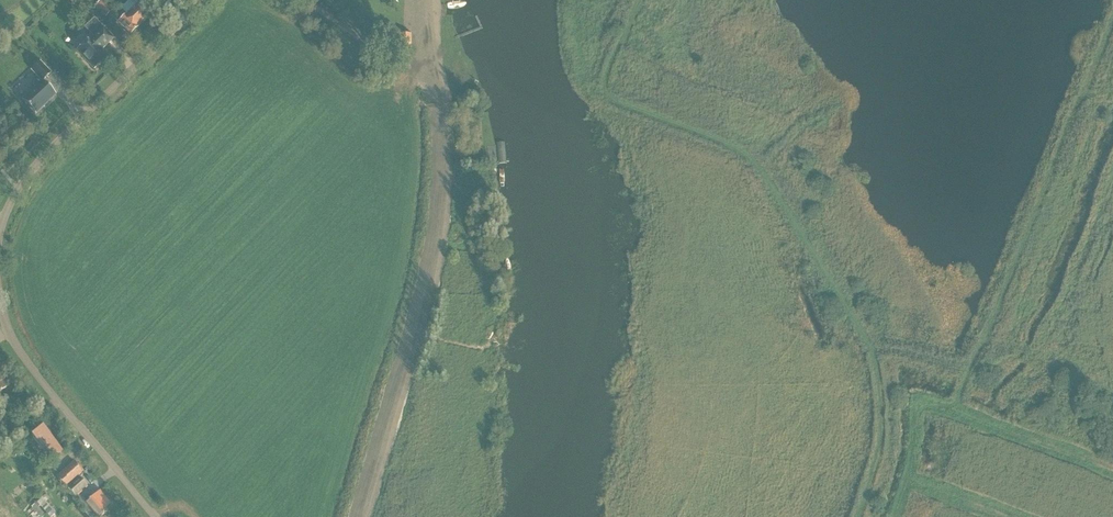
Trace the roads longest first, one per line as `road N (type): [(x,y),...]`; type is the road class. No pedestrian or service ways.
road 1 (unclassified): [(0,231),(36,164),(203,0)]
road 2 (unclassified): [(155,516),(16,347),(0,310)]

